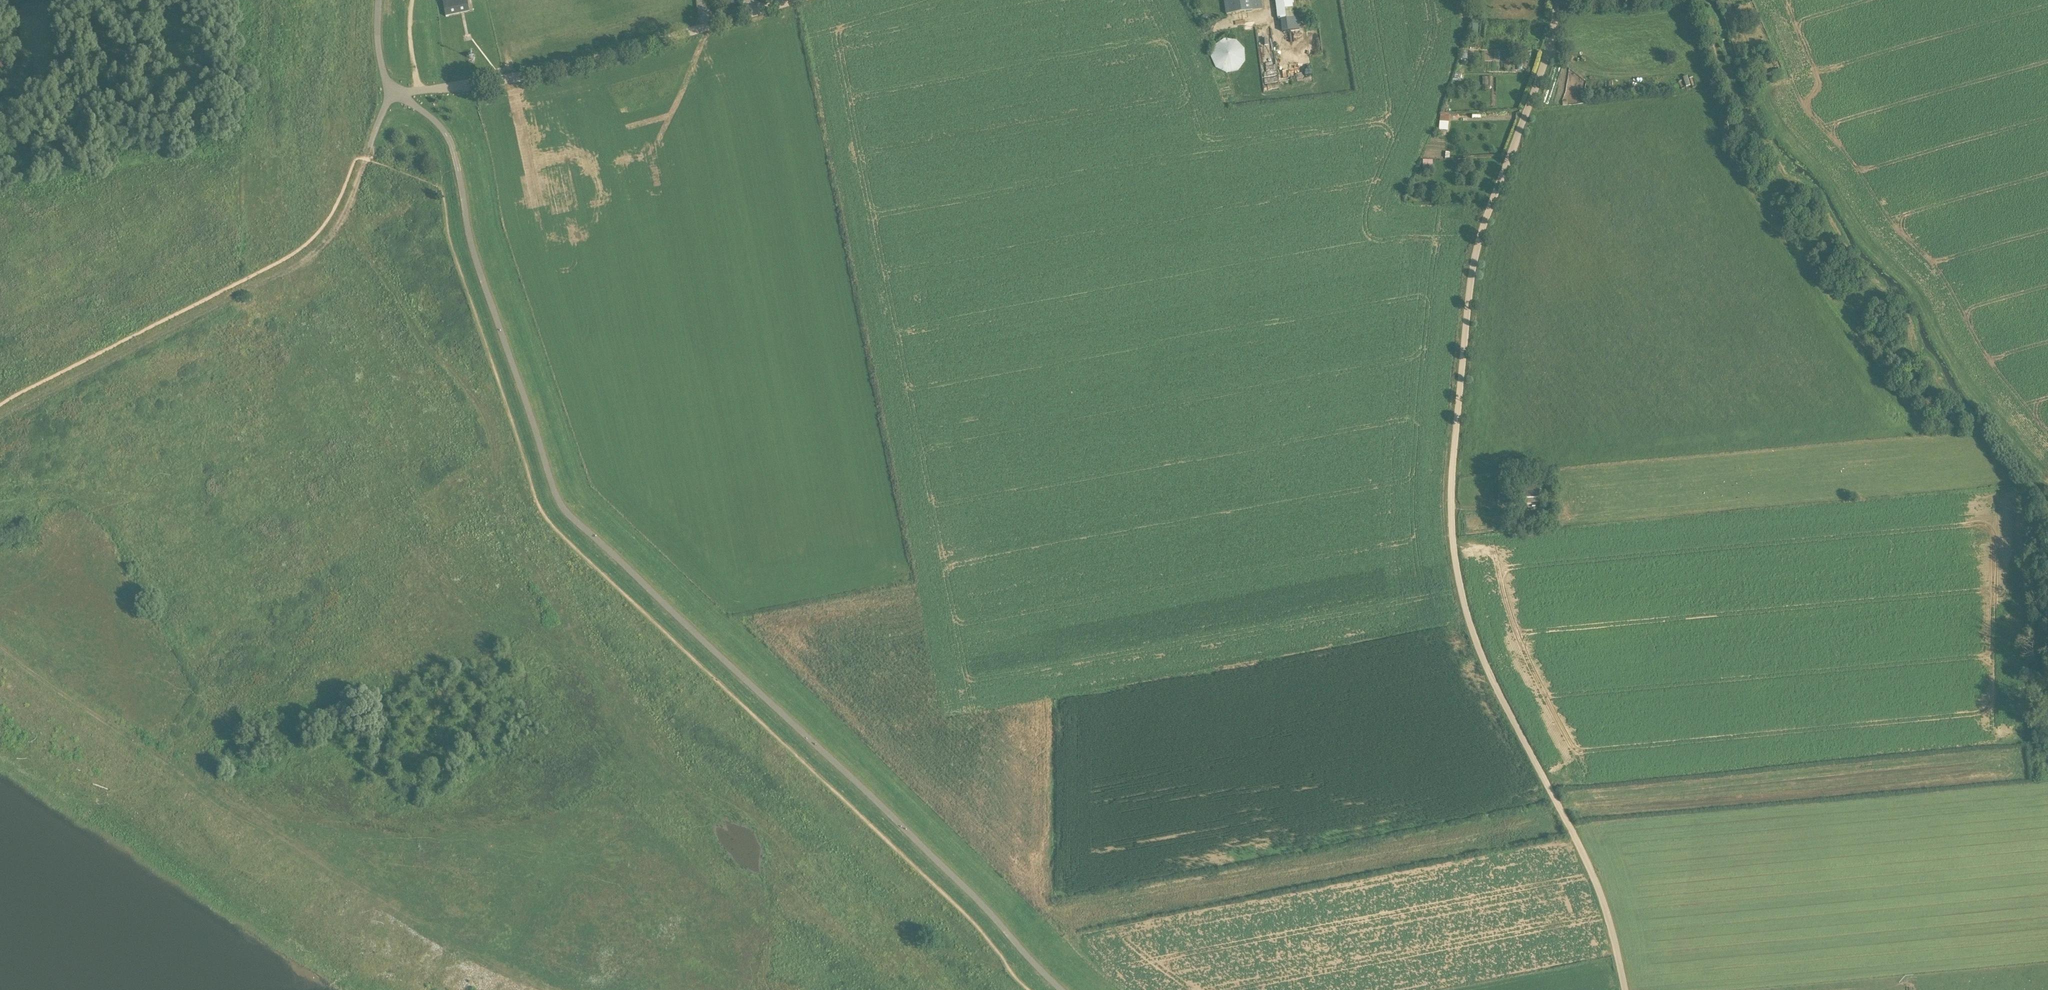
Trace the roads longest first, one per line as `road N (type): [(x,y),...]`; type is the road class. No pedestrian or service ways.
road 1 (unclassified): [(1625,989),(1591,874),(1474,642),(1453,543),(1452,480),(1473,270),(1541,78),(1556,0)]
road 2 (track): [(0,421),(307,258),(348,205),(368,155)]
road 3 (unclassified): [(405,93),(606,61),(807,0)]

